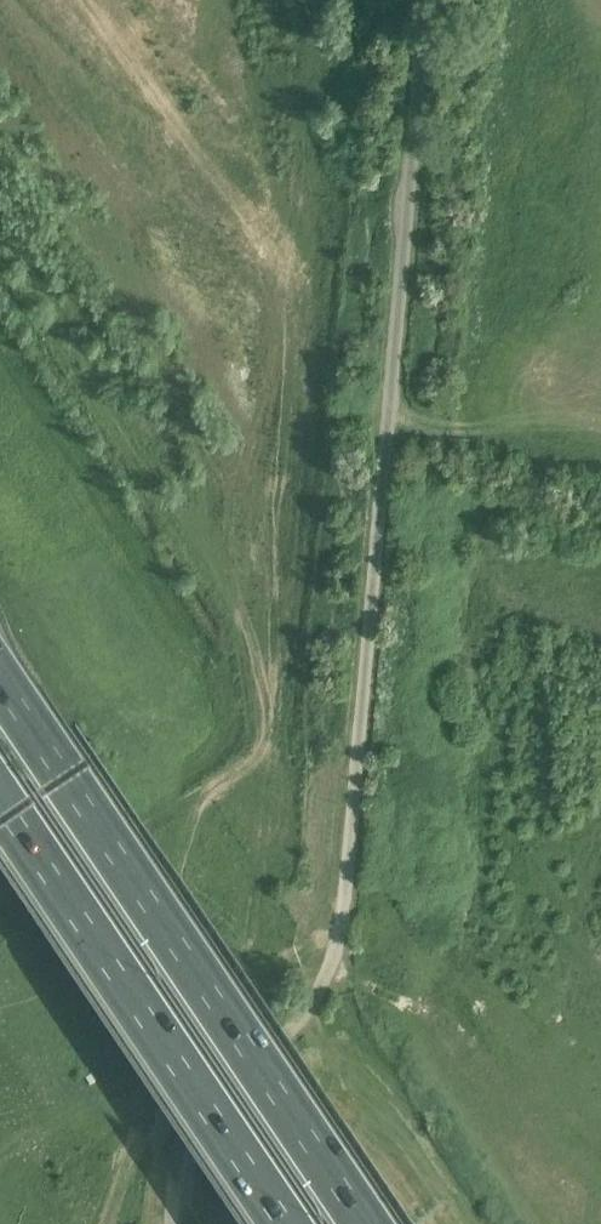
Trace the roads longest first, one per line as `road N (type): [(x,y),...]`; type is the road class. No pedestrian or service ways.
road 1 (unclassified): [(170,1223),(177,1135),(301,1024),(331,962),(430,0)]
road 2 (motorway): [(367,1223),(0,676)]
road 3 (motorway): [(0,805),(282,1223)]
road 4 (track): [(392,409),(600,462)]

